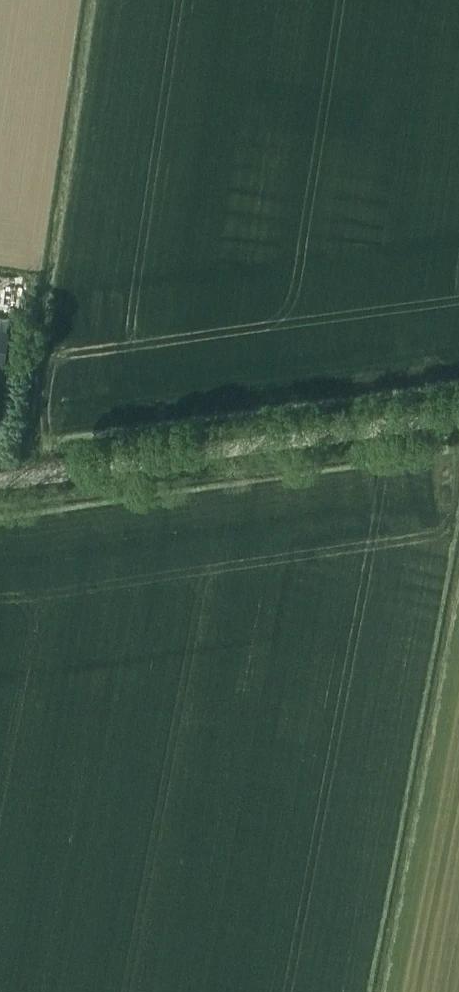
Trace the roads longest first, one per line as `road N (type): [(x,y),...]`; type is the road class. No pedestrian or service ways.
road 1 (unclassified): [(0,484),(48,485),(231,448),(458,417)]

